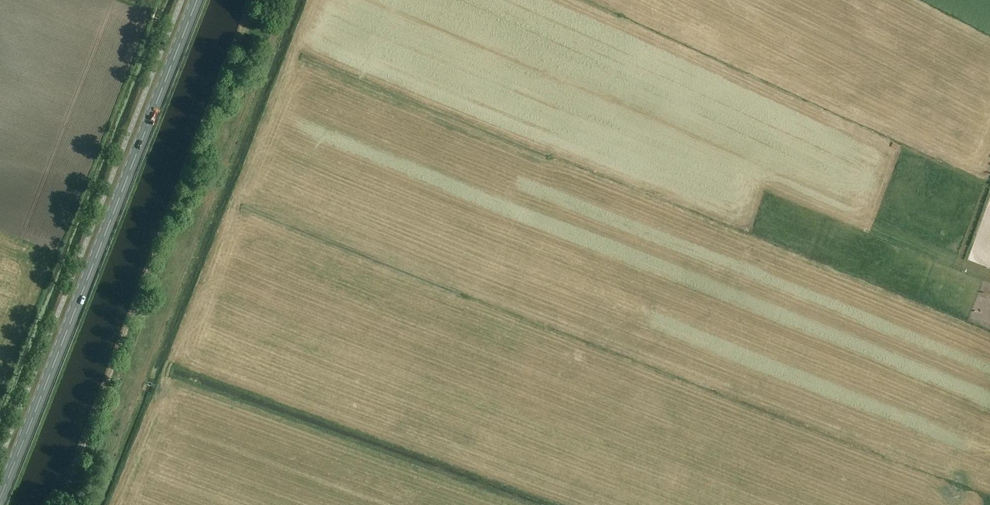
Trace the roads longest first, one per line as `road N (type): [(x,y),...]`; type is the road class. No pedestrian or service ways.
road 1 (track): [(257,0),(58,504)]
road 2 (primary): [(0,495),(196,0)]

